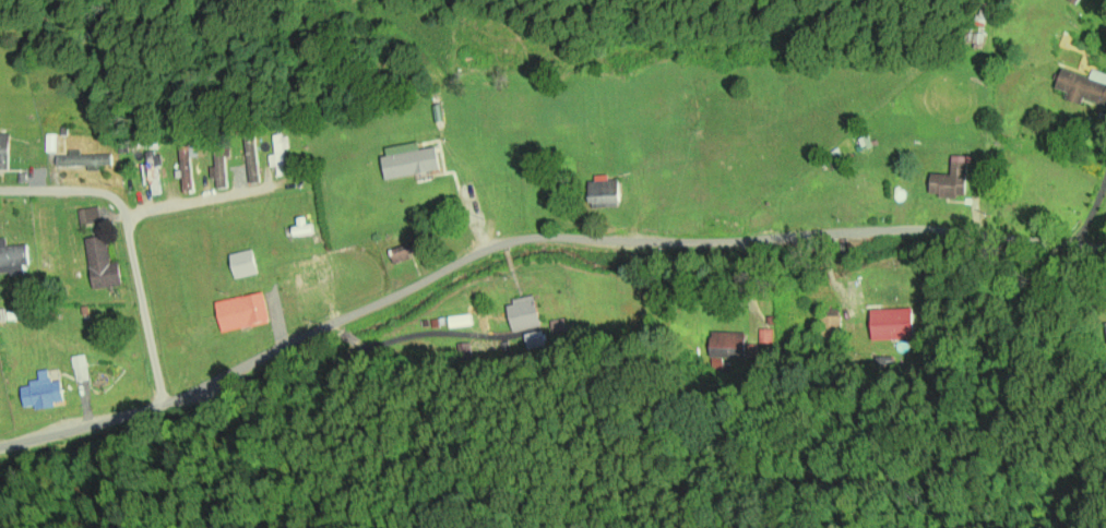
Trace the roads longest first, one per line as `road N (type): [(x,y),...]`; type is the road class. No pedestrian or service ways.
road 1 (residential): [(0,448),(206,389),(515,240),(681,244),(936,229),(1105,248)]
road 2 (residential): [(164,404),(129,241),(132,218)]
road 3 (residential): [(277,184),(132,218)]
road 4 (residential): [(132,218),(116,200),(91,190),(0,192)]

